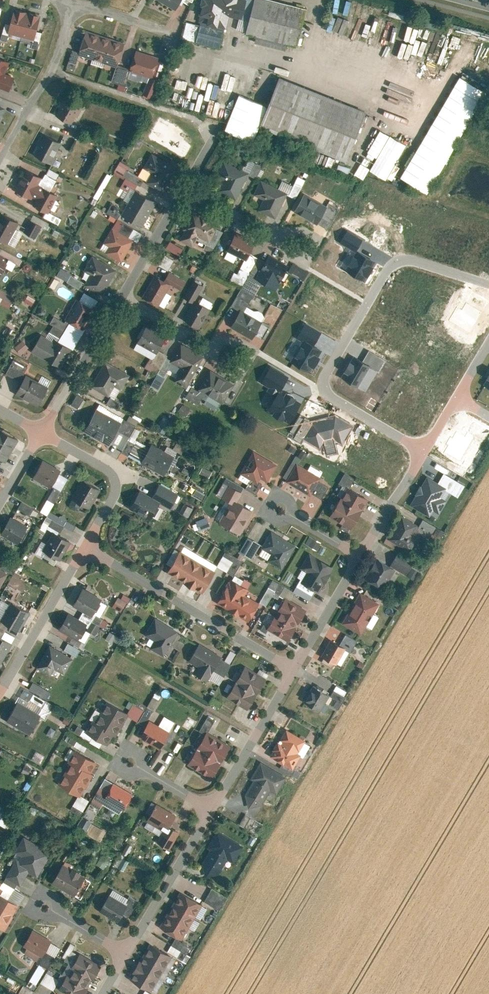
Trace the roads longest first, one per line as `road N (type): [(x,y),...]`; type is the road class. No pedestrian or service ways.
road 1 (residential): [(488,287),(411,259),(392,264),(322,379),(328,396),(419,448)]
road 2 (residential): [(287,669),(79,542)]
road 3 (residential): [(74,3),(54,71),(0,162)]
road 4 (residential): [(0,689),(79,542)]
road 5 (residential): [(119,952),(205,809)]
road 6 (residential): [(205,809),(287,669)]
road 7 (residential): [(44,430),(122,295)]
road 8 (residential): [(79,542),(110,478),(95,460),(44,430)]
road 9 (residential): [(122,295),(240,366)]
road 10 (residential): [(287,669),(355,554)]
road 11 (residential): [(419,448),(488,339)]
road 12 (residential): [(355,554),(419,448)]
road 13 (residential): [(122,295),(185,192)]

